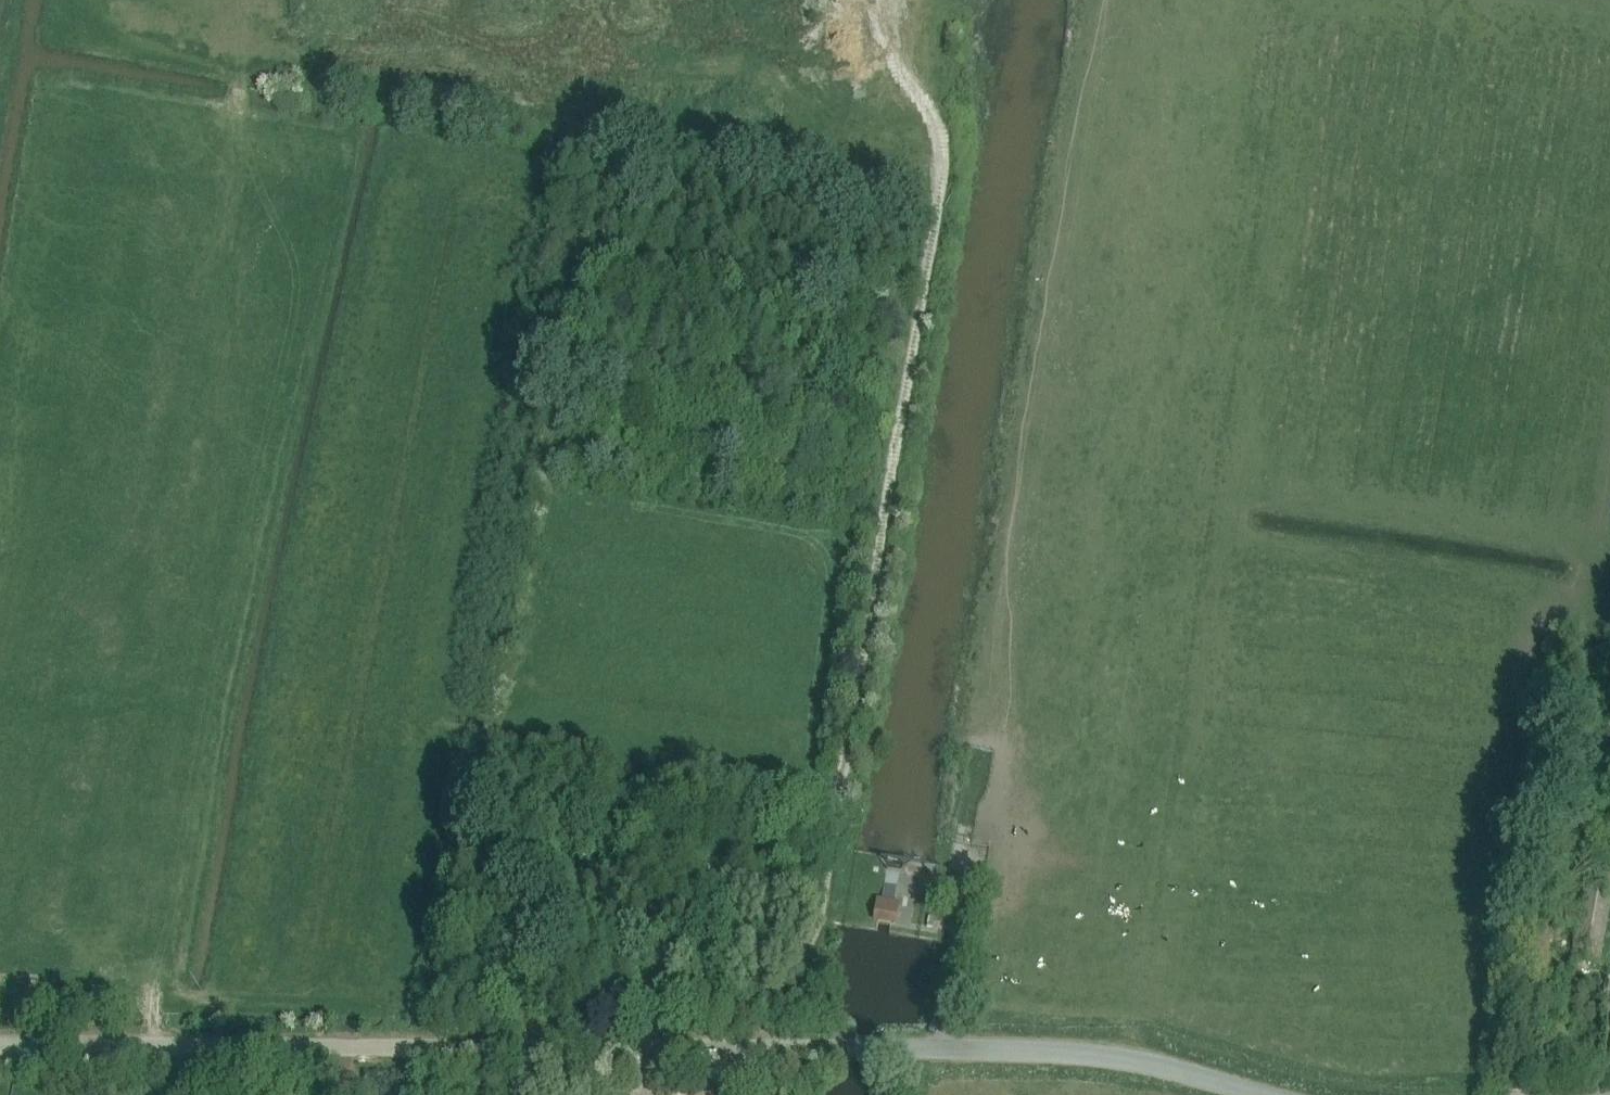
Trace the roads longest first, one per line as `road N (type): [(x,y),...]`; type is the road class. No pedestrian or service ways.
road 1 (unclassified): [(896,1052),(0,1047)]
road 2 (unclassified): [(896,1052),(1107,1061),(1251,1094)]

